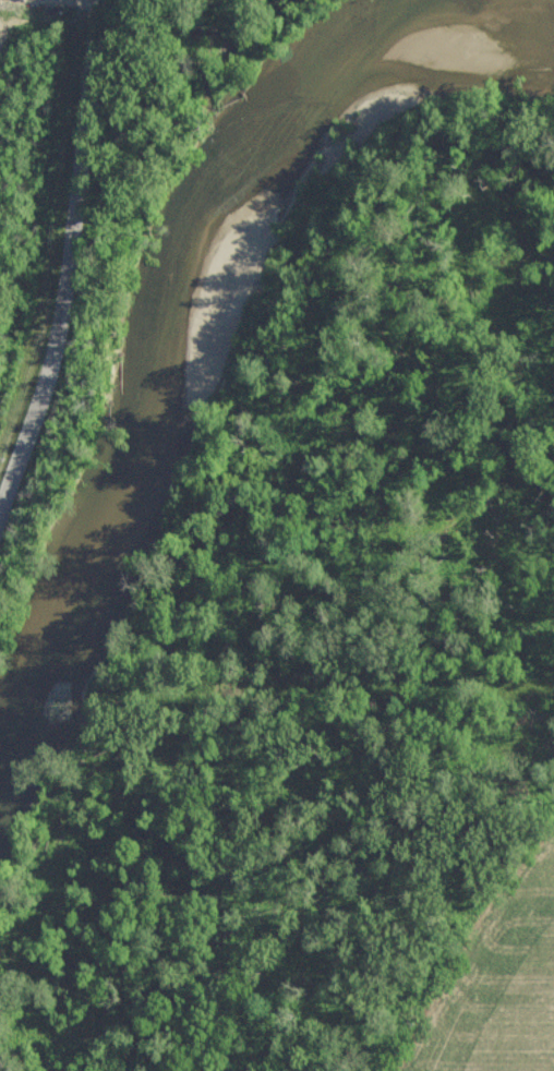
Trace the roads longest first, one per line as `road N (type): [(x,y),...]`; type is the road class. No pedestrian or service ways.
road 1 (residential): [(0,521),(73,285),(85,26),(93,0)]

